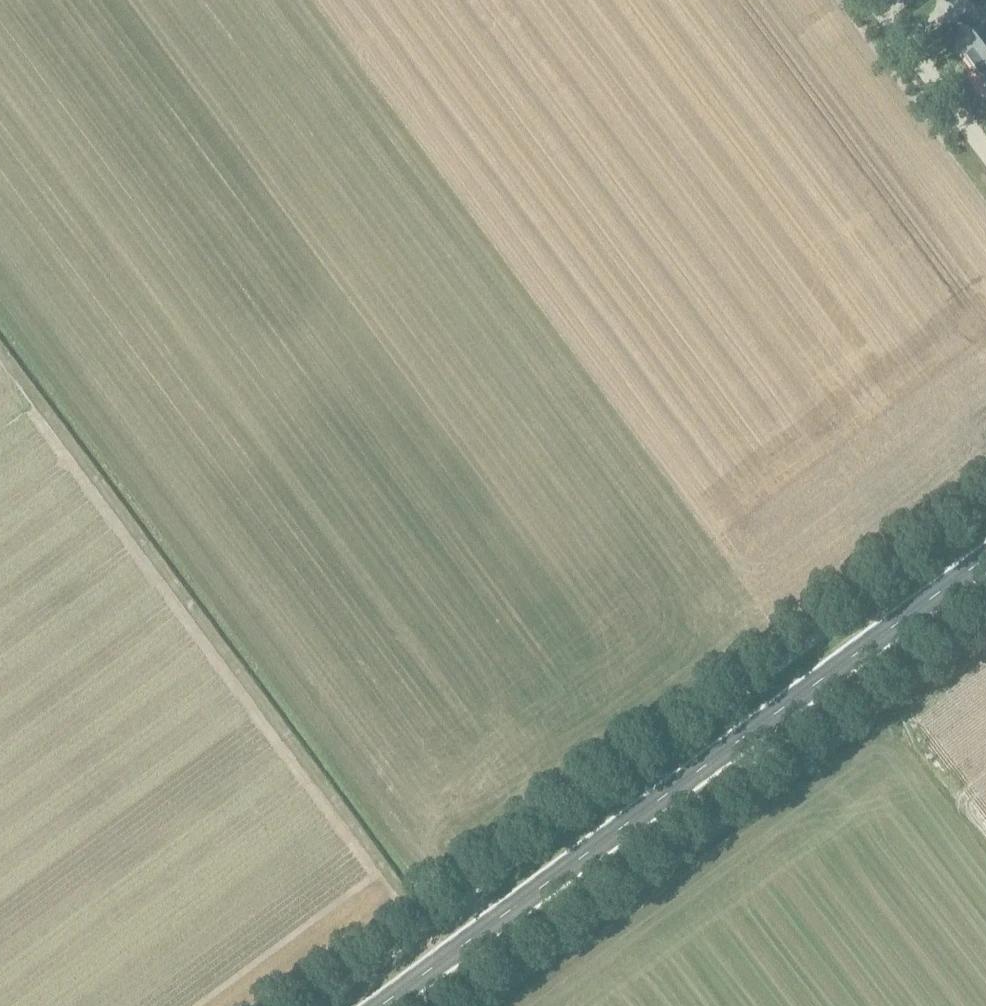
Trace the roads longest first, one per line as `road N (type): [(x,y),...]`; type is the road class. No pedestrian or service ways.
road 1 (secondary): [(405,1005),(985,570)]

